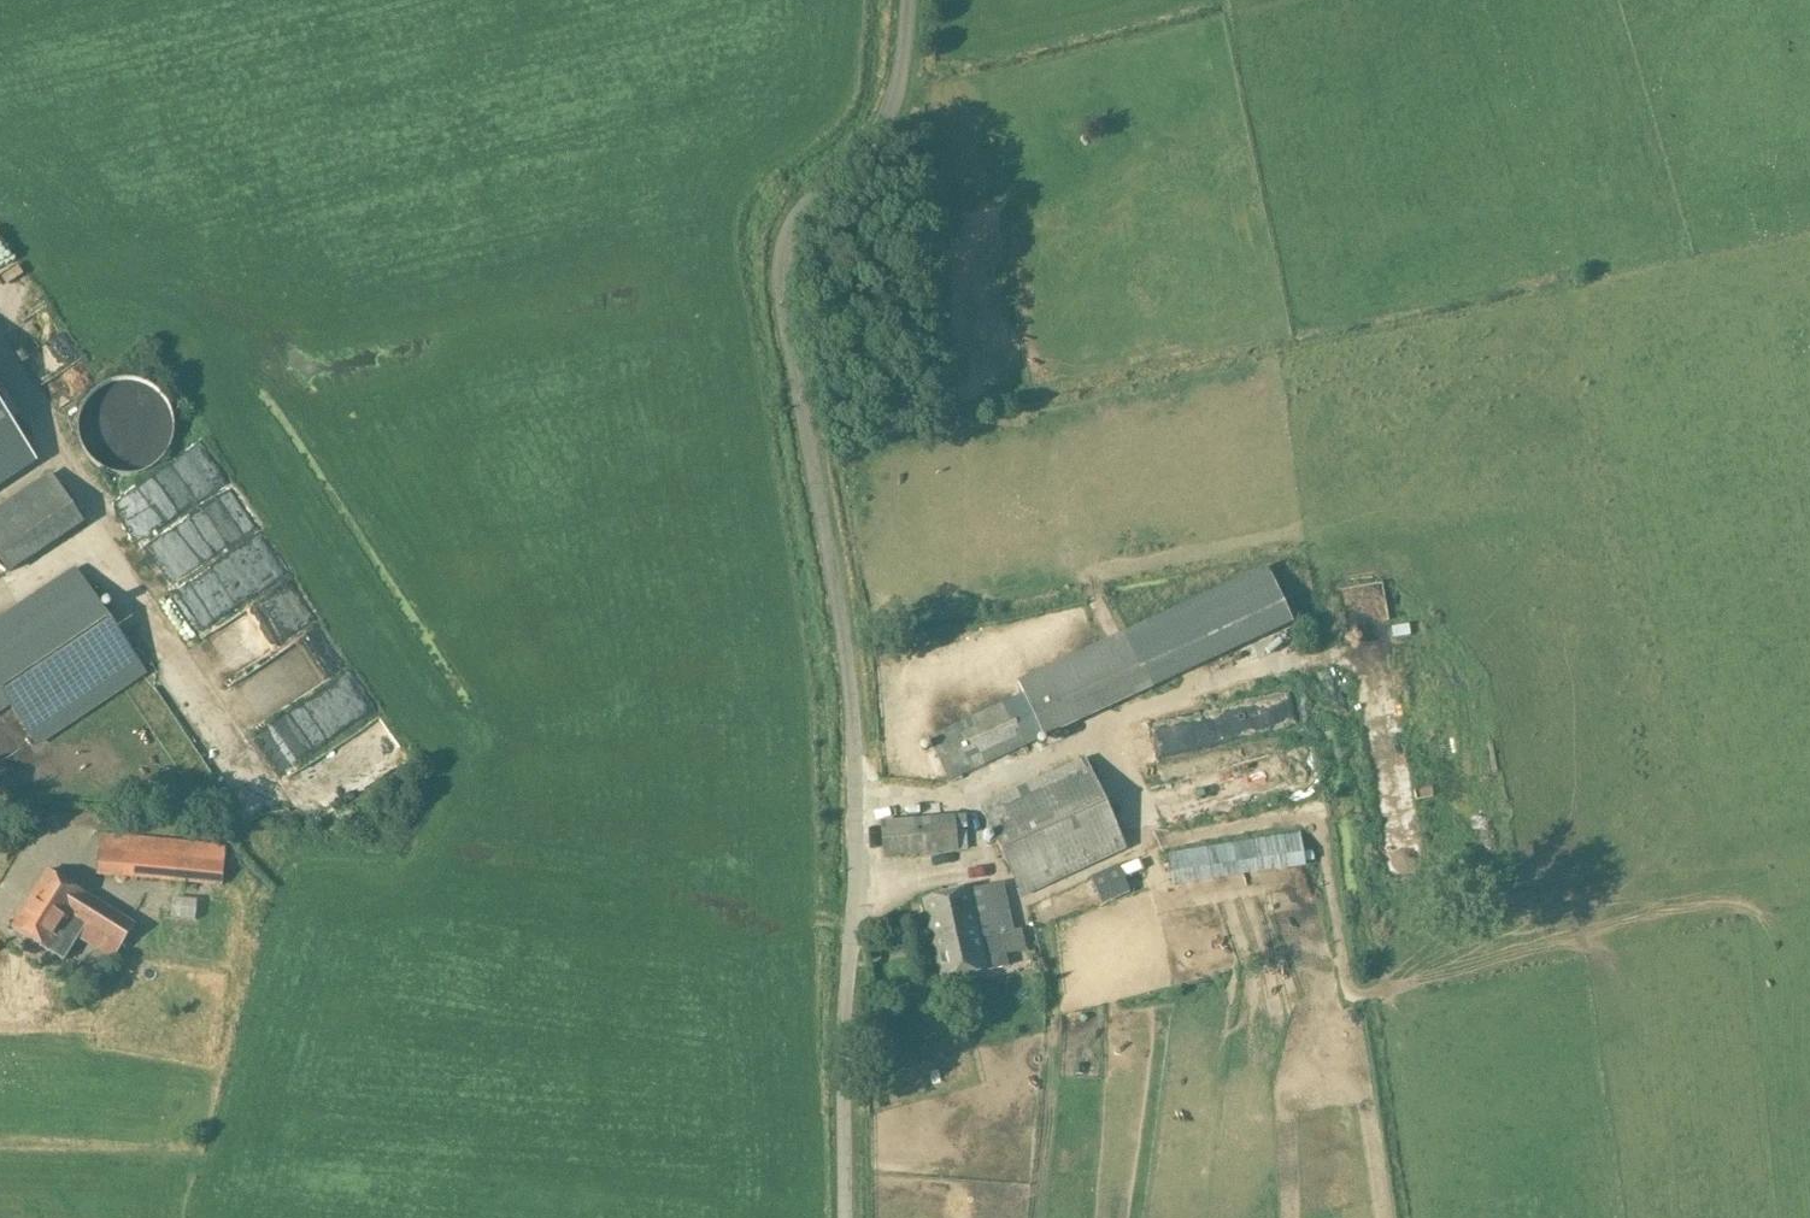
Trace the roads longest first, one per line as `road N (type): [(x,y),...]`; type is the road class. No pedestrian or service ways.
road 1 (unclassified): [(907,0),(893,106),(802,212),(784,241),(781,275),(851,697),(857,866),(843,1048),(844,1217)]

